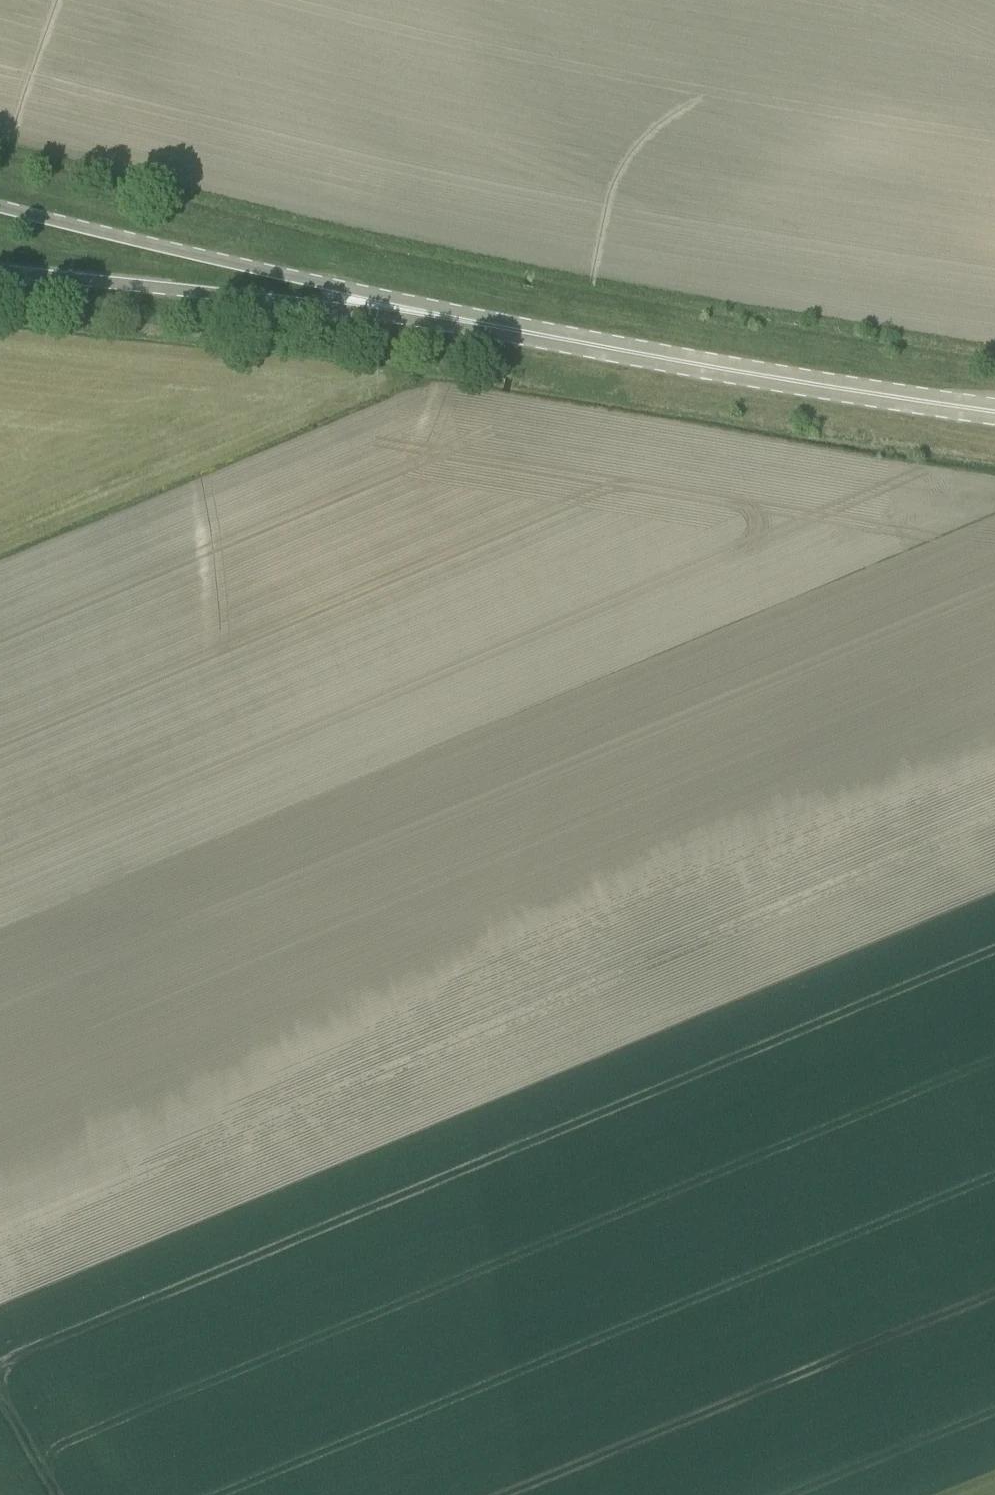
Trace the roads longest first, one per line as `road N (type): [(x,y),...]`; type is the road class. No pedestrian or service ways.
road 1 (primary): [(488,324),(790,386),(994,415)]
road 2 (primary): [(488,324),(0,205)]
road 3 (primary): [(0,272),(488,324)]

